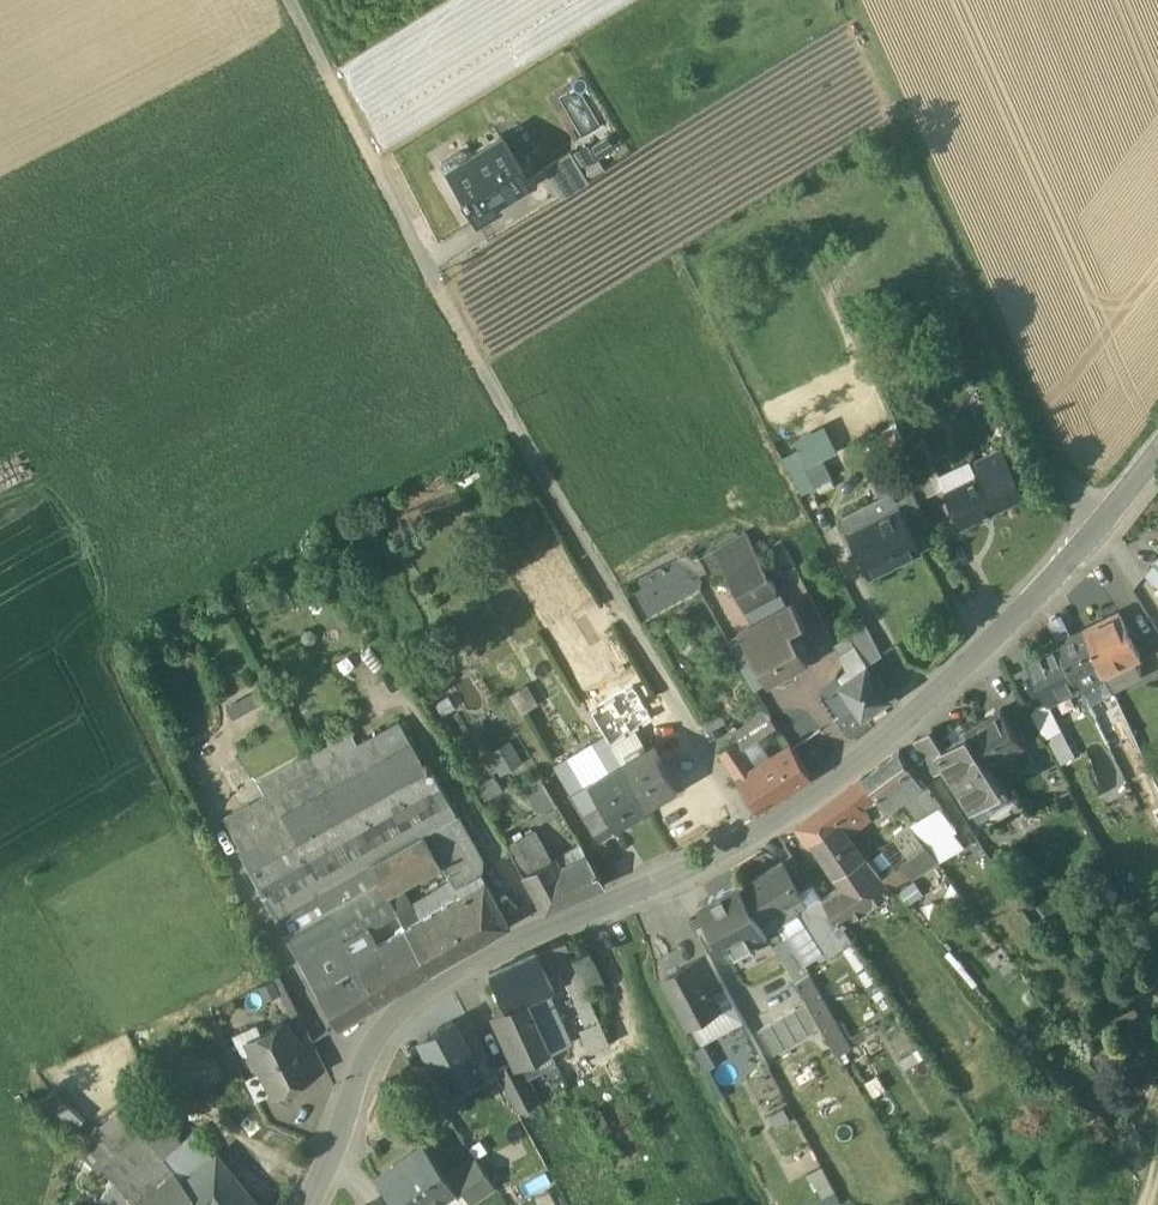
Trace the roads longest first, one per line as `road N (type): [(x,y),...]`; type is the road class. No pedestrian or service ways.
road 1 (residential): [(753,834),(516,435),(371,165)]
road 2 (secondary): [(753,834),(471,961),(406,1006),(368,1043),(303,1204)]
road 3 (track): [(1098,517),(984,306),(850,0)]
road 4 (secondary): [(1157,445),(876,749),(753,834)]
road 5 (track): [(371,165),(285,0)]

